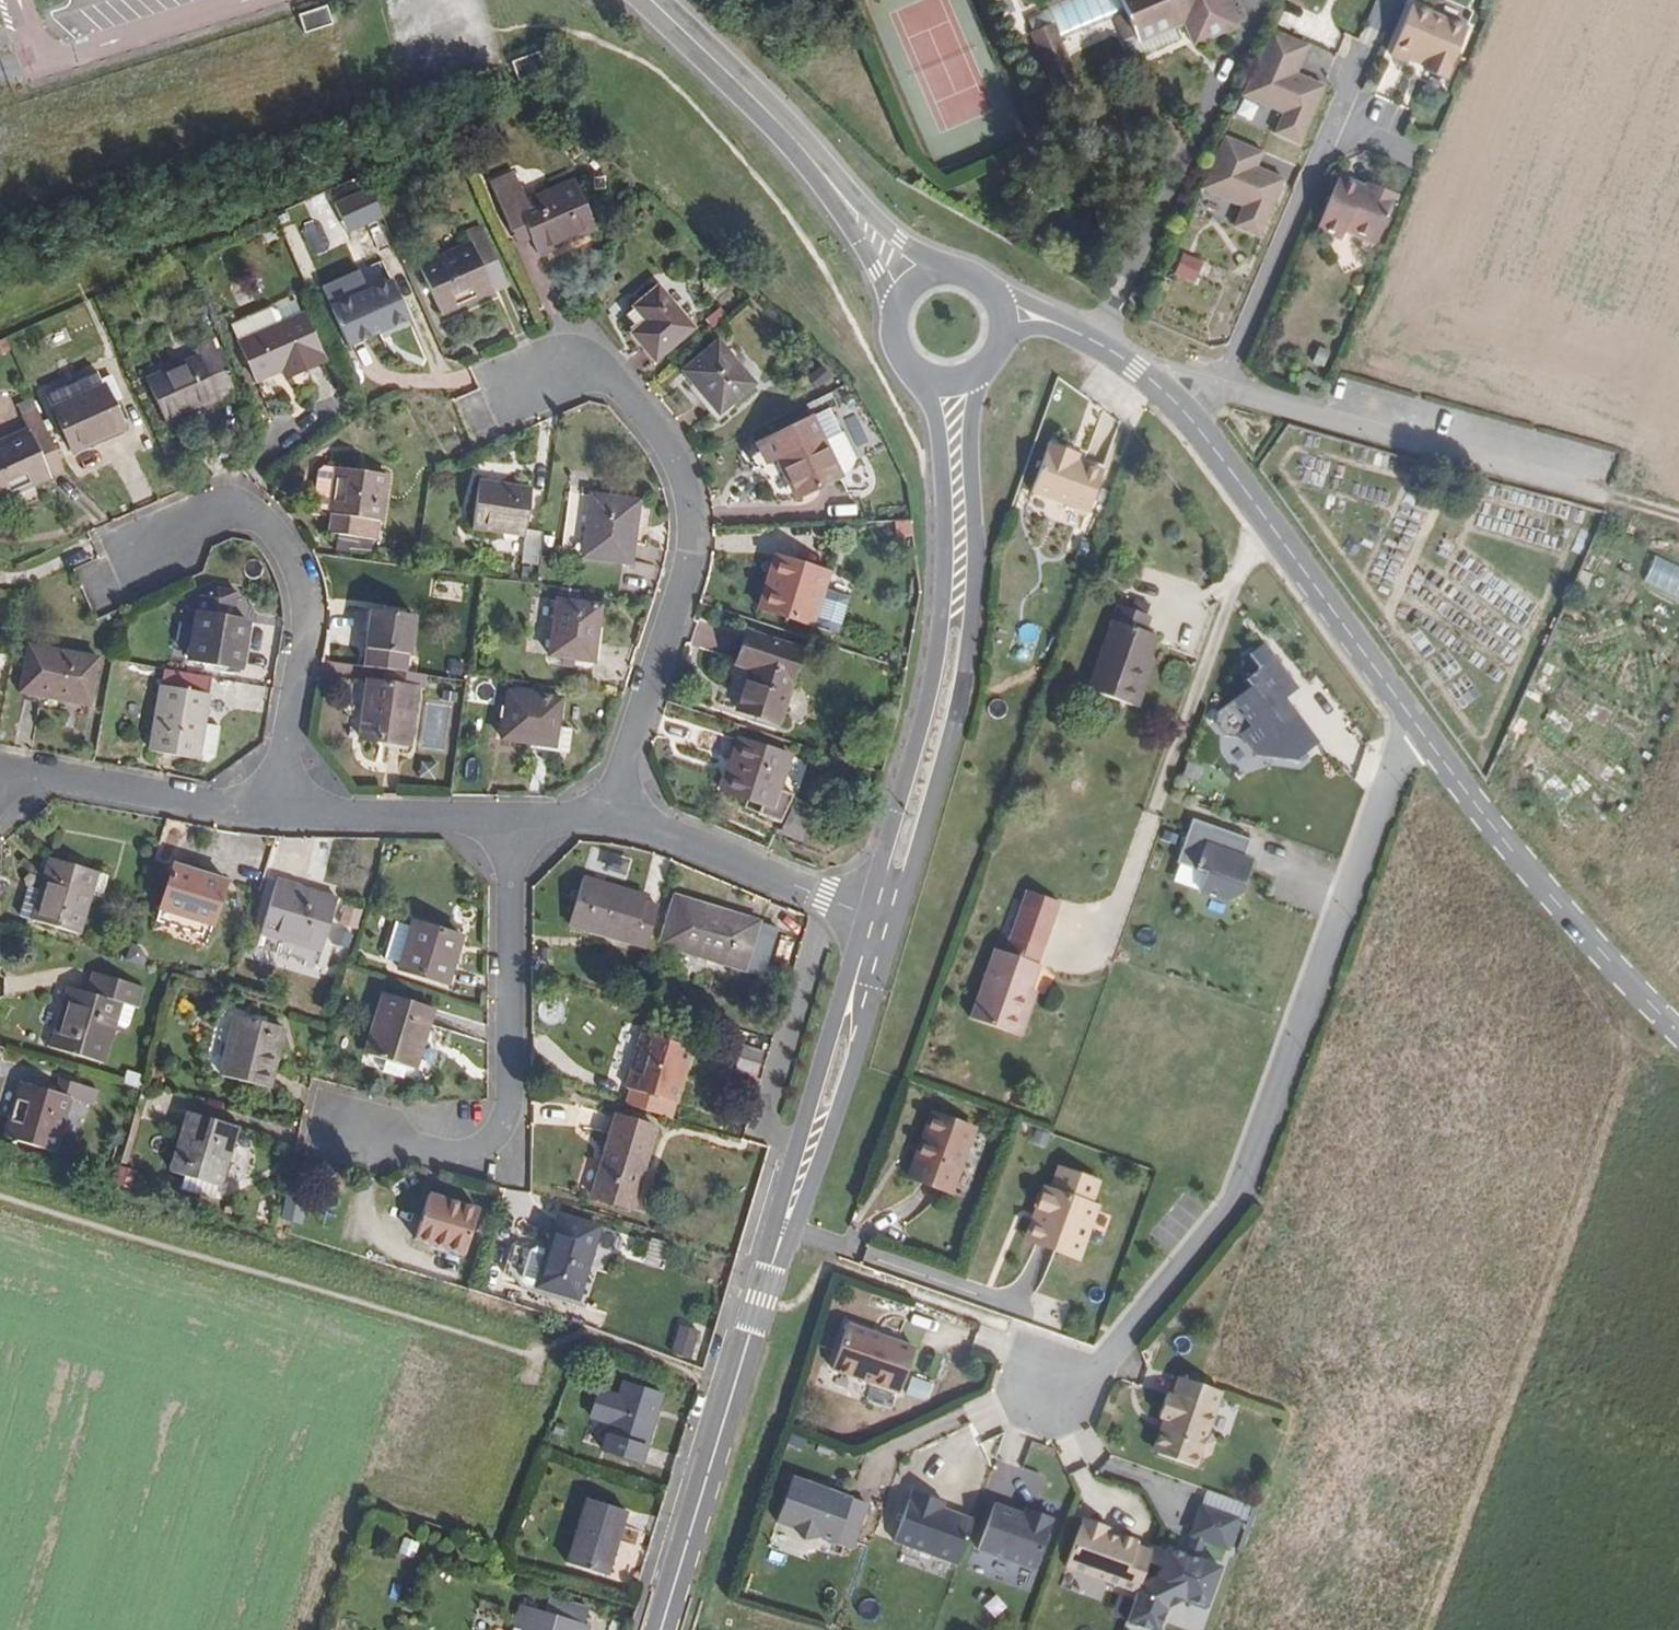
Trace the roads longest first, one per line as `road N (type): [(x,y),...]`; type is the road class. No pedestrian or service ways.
road 1 (residential): [(1434,748),(1405,757),(1386,789),(1238,1199),(1102,1365),(1052,1388)]
road 2 (secondary): [(882,916),(660,1629)]
road 3 (tertiary): [(1434,748),(1164,396),(1134,369),(995,299)]
road 4 (primary): [(0,192),(351,84),(575,0)]
road 5 (residential): [(612,816),(687,581),(694,545),(689,490),(676,458),(613,379),(584,366),(522,384)]
road 6 (secondary): [(952,382),(946,399),(957,461),(955,638),(882,916)]
road 7 (primary): [(456,0),(0,149)]
road 8 (residential): [(516,819),(508,1108),(497,1135),(456,1154),(357,1134)]
road 9 (residential): [(276,812),(307,632),(294,564),(276,534),(252,514),(221,511),(152,542)]
road 10 (secondary): [(652,0),(918,283)]
road 11 (tertiary): [(1678,1025),(1602,948),(1434,748)]
road 12 (residential): [(612,816),(882,916)]
road 13 (residential): [(0,772),(276,812)]
road 14 (residential): [(276,812),(516,819)]
road 15 (secondary): [(918,283),(897,311),(898,345),(919,373),(952,382)]

